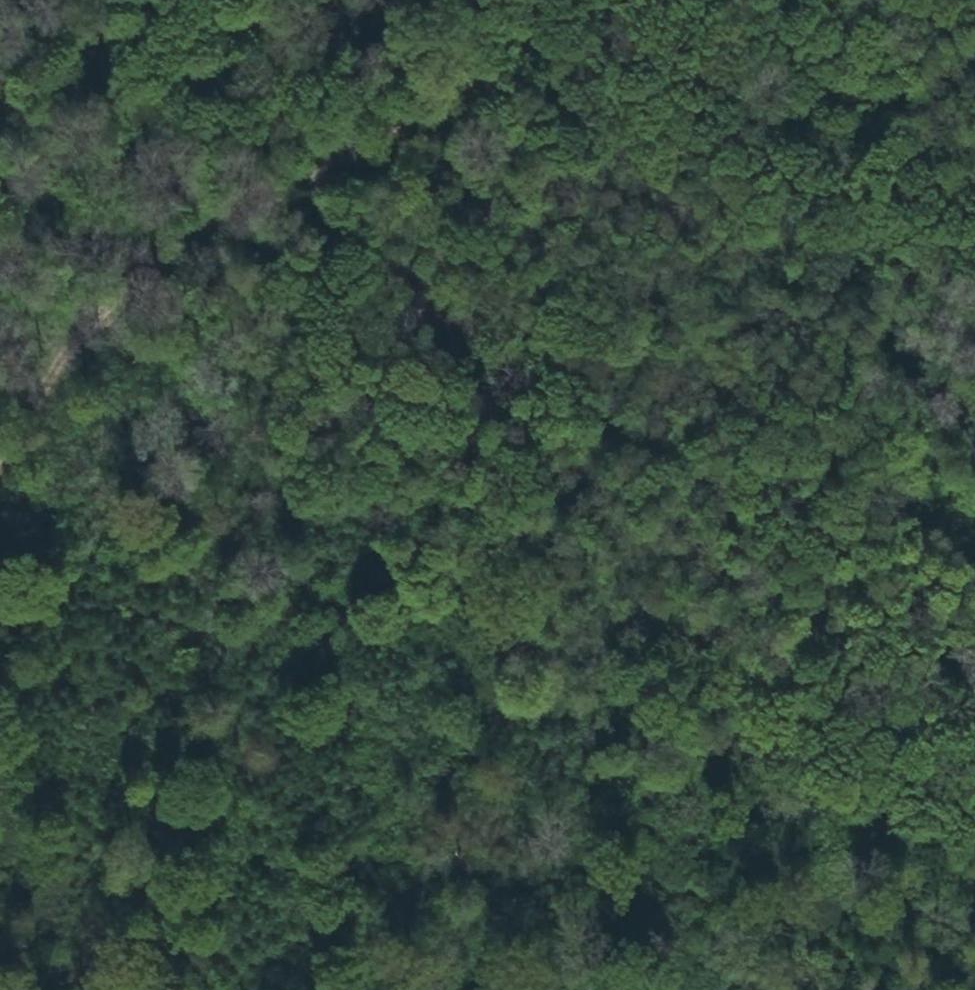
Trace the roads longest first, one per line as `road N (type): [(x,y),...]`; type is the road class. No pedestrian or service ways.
road 1 (track): [(416,0),(330,59),(100,304),(0,467)]

